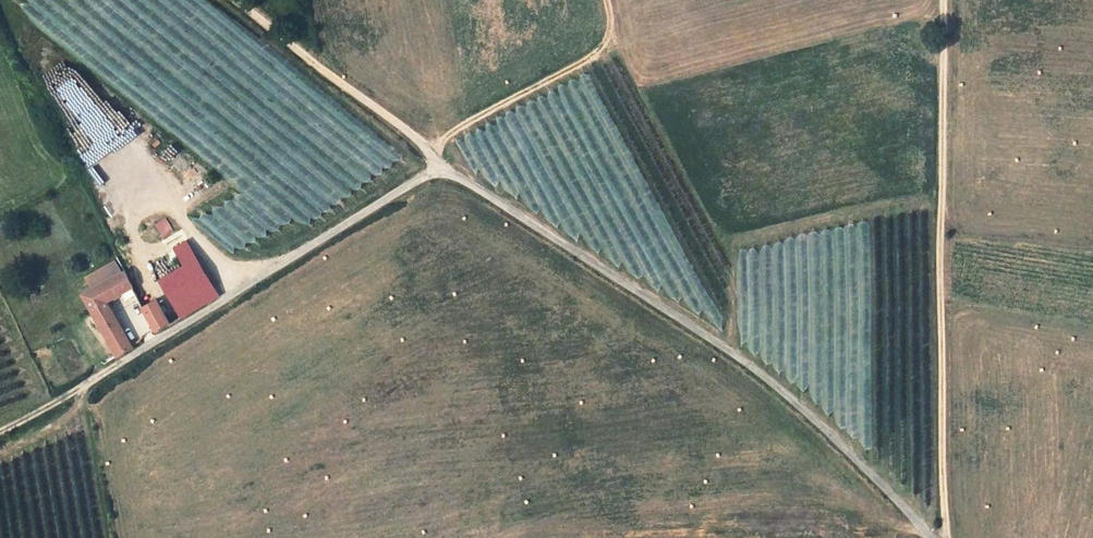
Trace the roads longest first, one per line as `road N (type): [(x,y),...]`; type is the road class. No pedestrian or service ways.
road 1 (unclassified): [(928,537),(749,368),(444,167),(78,396)]
road 2 (track): [(937,537),(950,0)]
road 3 (track): [(444,167),(233,0)]
road 4 (track): [(603,0),(610,33),(593,59),(423,150)]

